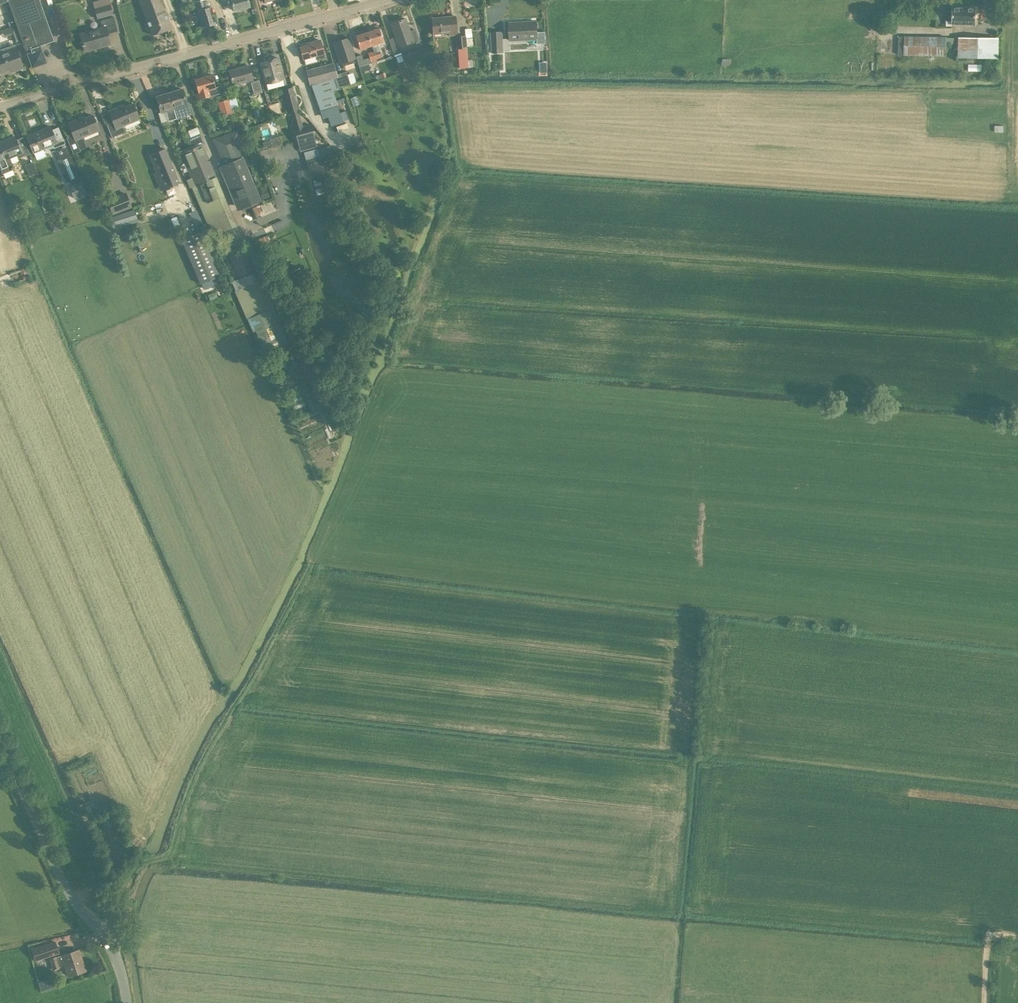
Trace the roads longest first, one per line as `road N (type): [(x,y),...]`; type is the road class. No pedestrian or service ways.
road 1 (residential): [(0,107),(387,0)]
road 2 (unclassified): [(128,1002),(111,949),(61,880),(0,742)]

